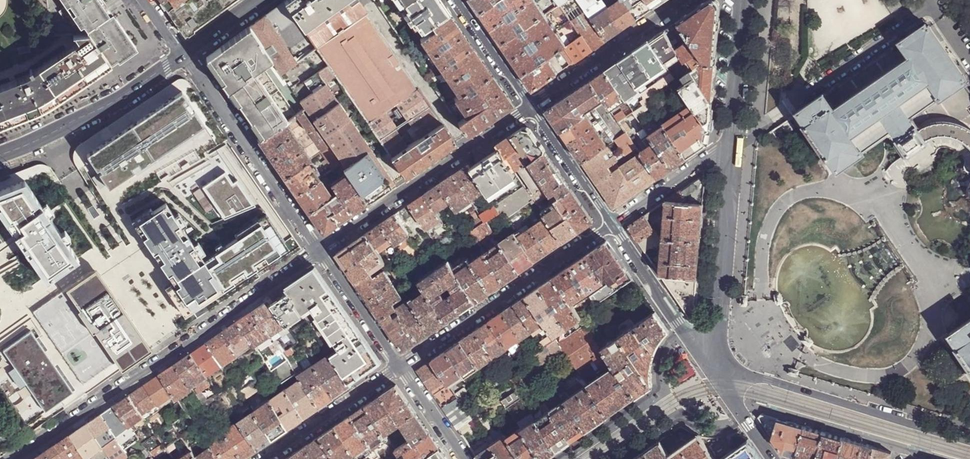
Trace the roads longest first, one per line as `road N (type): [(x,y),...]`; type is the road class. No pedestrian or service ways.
road 1 (residential): [(320,250),(13,458)]
road 2 (residential): [(399,366),(610,223)]
road 3 (residential): [(530,107),(320,250)]
road 4 (residential): [(320,250),(183,54)]
road 5 (tertiary): [(733,143),(715,376)]
road 6 (tertiary): [(923,427),(761,378),(715,376)]
road 7 (tertiary): [(183,54),(109,106),(0,155)]
road 8 (residential): [(686,0),(530,107)]
road 9 (residential): [(610,223),(715,376)]
road 10 (residential): [(265,458),(399,366)]
road 11 (residential): [(610,223),(733,143)]
road 12 (tertiary): [(745,0),(733,143)]
road 13 (residential): [(530,107),(610,223)]
road 14 (residential): [(399,366),(320,250)]
road 15 (residential): [(456,0),(530,107)]

